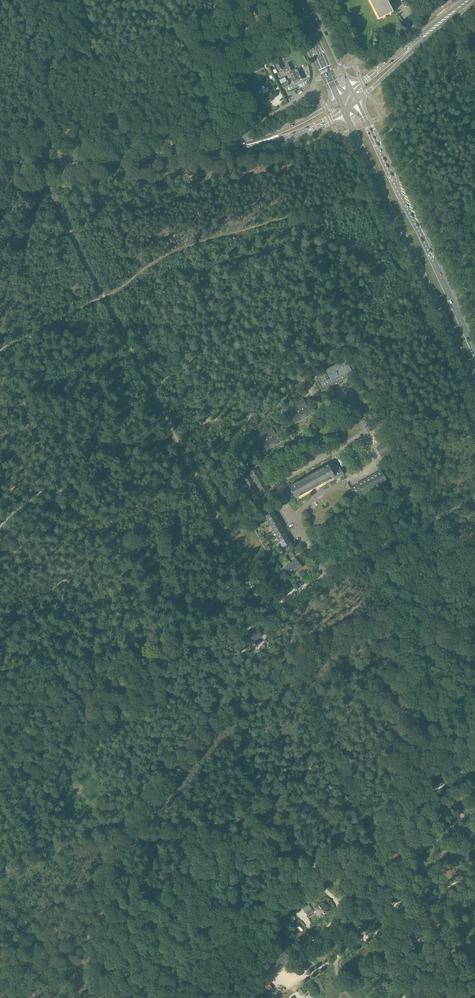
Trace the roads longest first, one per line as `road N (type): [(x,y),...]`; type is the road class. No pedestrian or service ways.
road 1 (track): [(271,607),(255,595),(80,252),(45,166)]
road 2 (primary): [(343,112),(474,390)]
road 3 (track): [(0,670),(86,651),(189,650),(271,607)]
road 4 (primary): [(474,353),(358,102)]
road 5 (primary): [(0,169),(209,152)]
road 6 (track): [(36,75),(171,32),(229,0)]
road 7 (track): [(68,477),(130,595),(136,648)]
road 8 (unclassified): [(326,577),(474,496)]
road 9 (track): [(68,477),(3,343)]
road 10 (track): [(171,32),(225,82),(241,130)]

